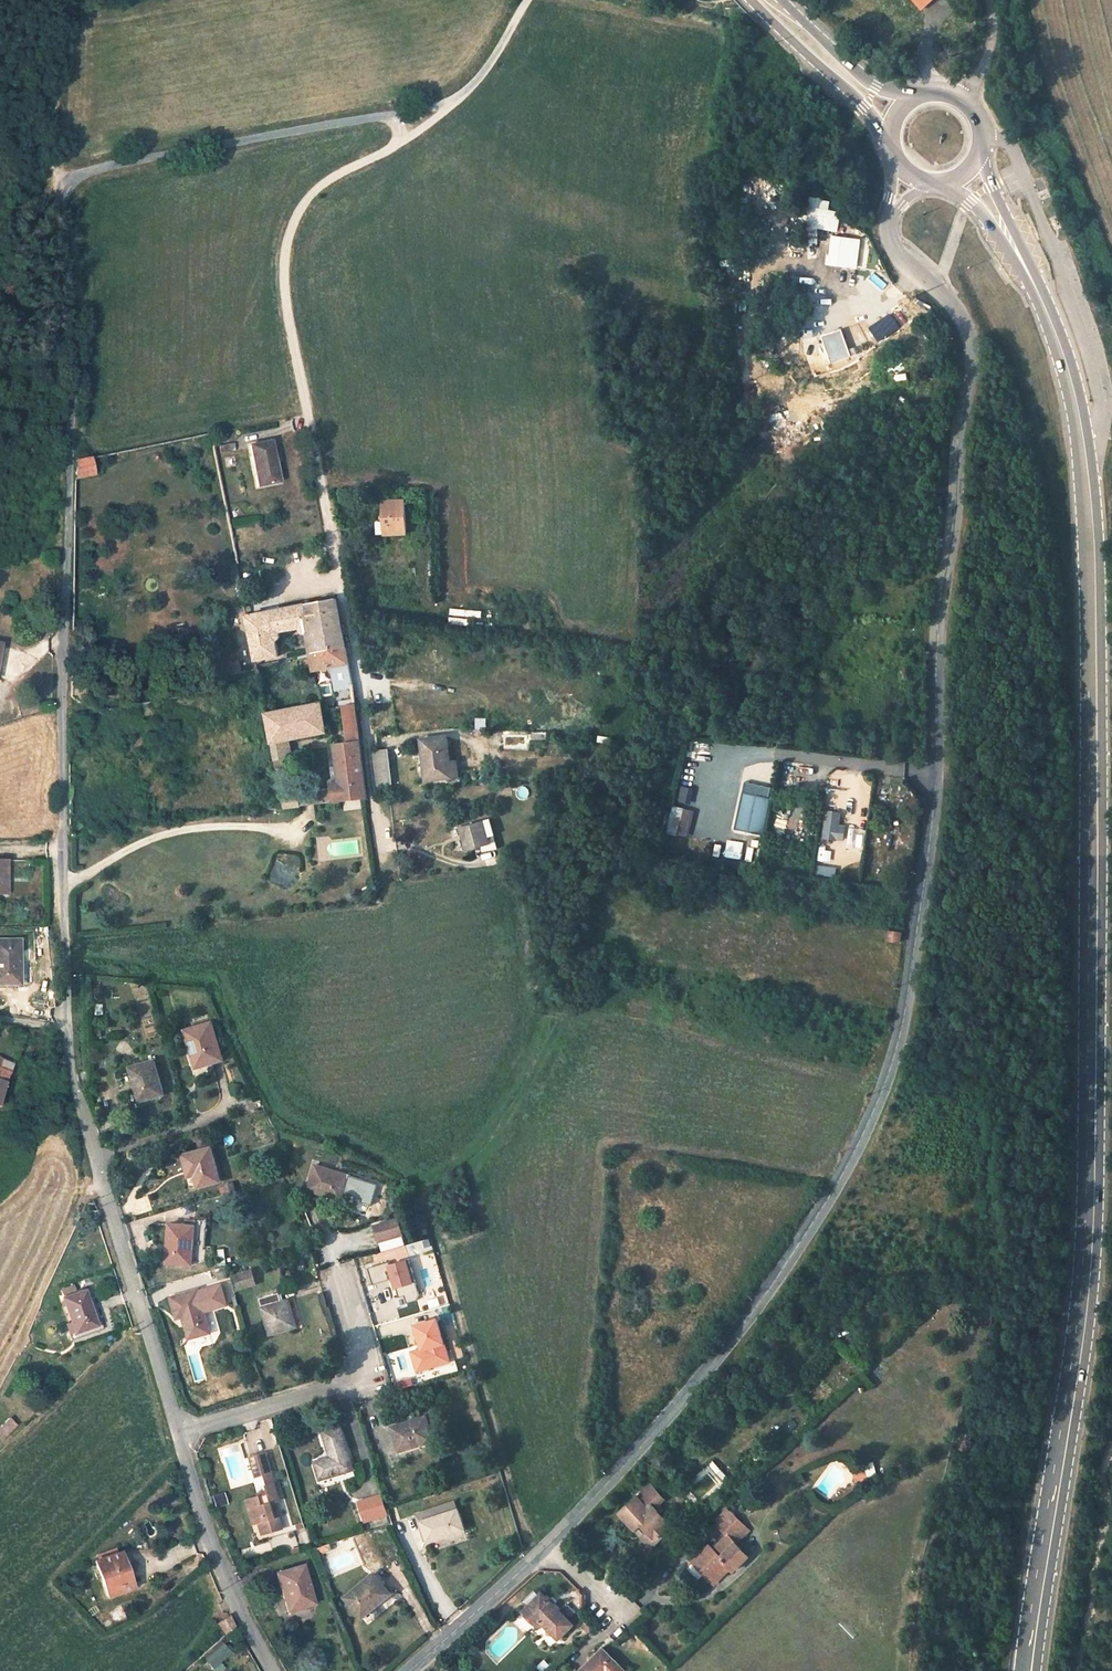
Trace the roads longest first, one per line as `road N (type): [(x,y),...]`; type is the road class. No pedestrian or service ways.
road 1 (unclassified): [(178,1432),(98,1177),(66,1029),(62,646),(71,458),(57,207),(64,187),(82,174),(442,104)]
road 2 (unclassified): [(546,1546),(742,1329),(837,1182),(893,1058),(933,818),(939,619),(972,377),(971,343),(957,306),(895,250),(890,215)]
road 3 (primary): [(1030,1670),(1093,1265),(1098,905),(1097,590),(1087,454),(1065,353),(1031,269)]
road 4 (unclassified): [(380,853),(359,681),(291,334),(284,255),(309,196),(416,132),(442,104)]
road 5 (residential): [(339,1276),(360,1349),(344,1382),(178,1432)]
road 6 (unclassified): [(271,1670),(214,1554),(178,1432)]
road 7 (track): [(98,1177),(0,1376)]
road 8 (unclassified): [(408,1670),(546,1546)]
road 9 (primary): [(768,0),(888,135)]
road 10 (primary): [(910,99),(876,86),(775,0)]
road 11 (unclassified): [(442,104),(480,76),(527,0)]
road 12 (primary): [(1031,269),(981,147)]

